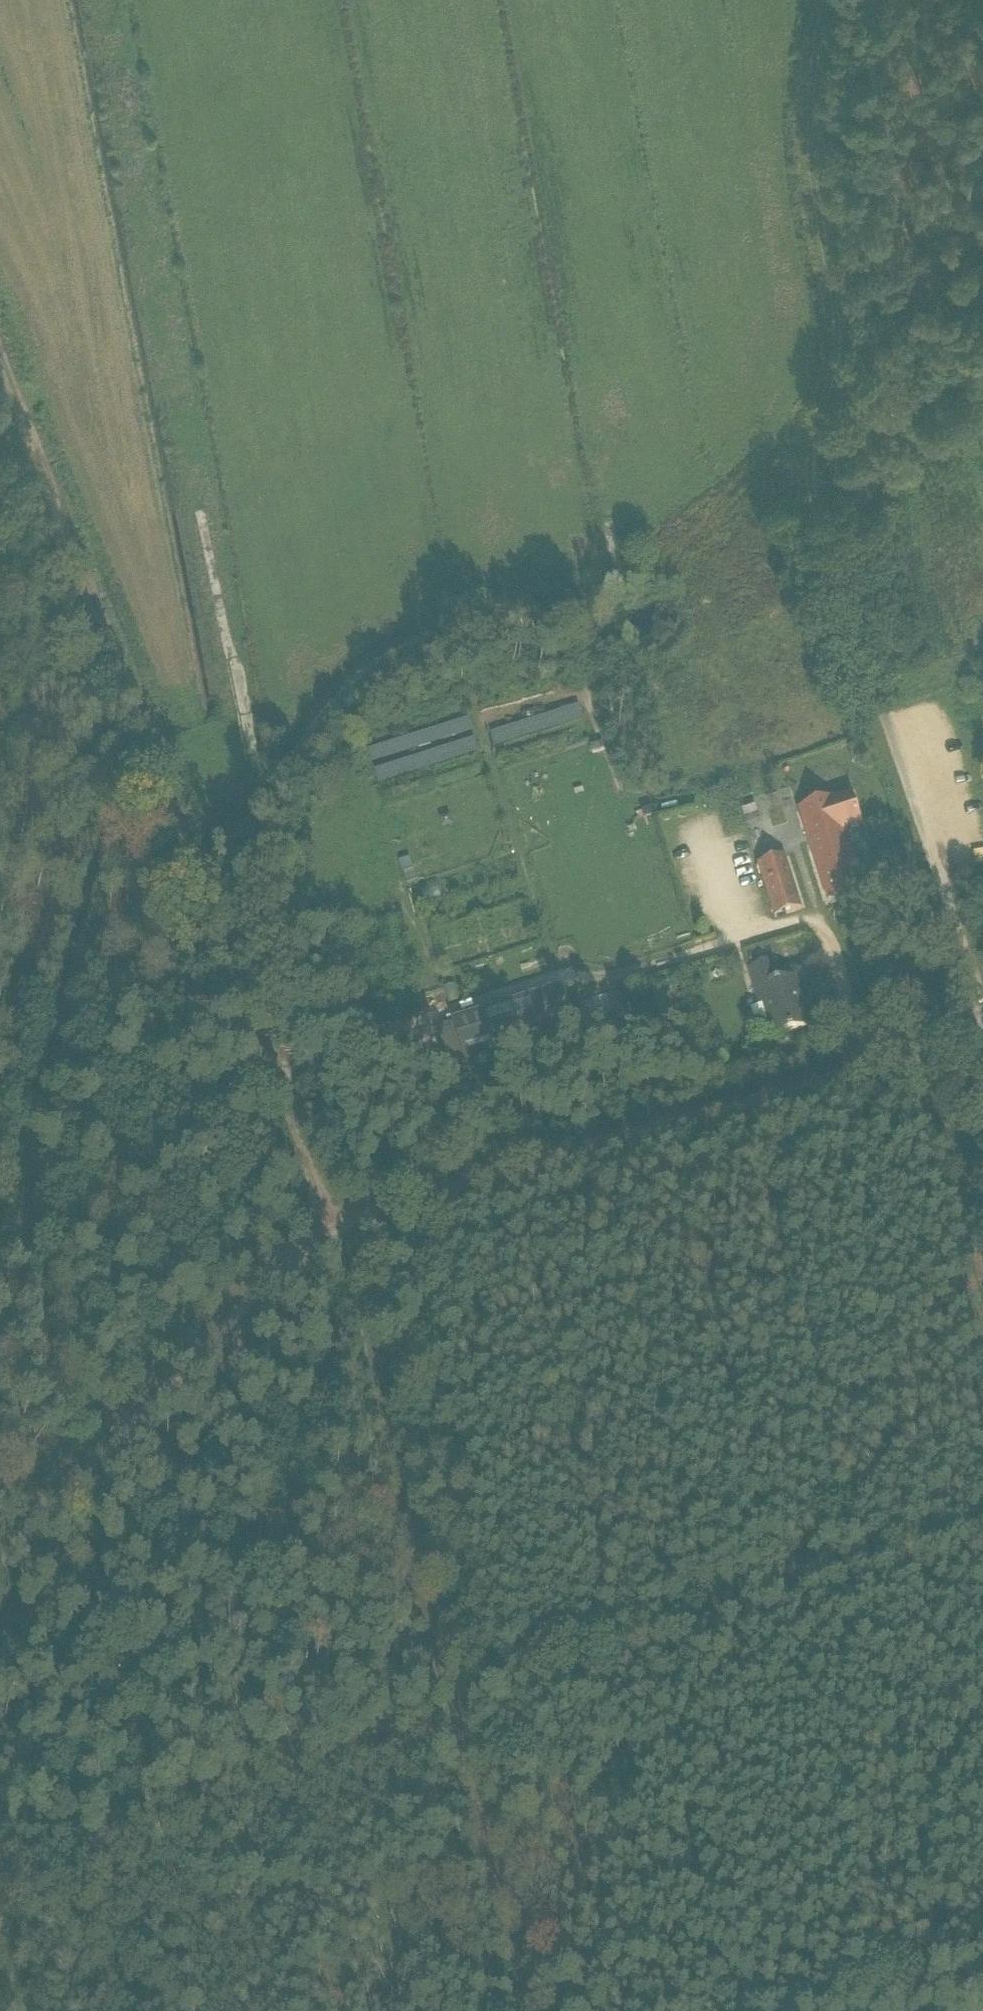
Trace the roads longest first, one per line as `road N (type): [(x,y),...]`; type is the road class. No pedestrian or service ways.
road 1 (track): [(464,1733),(336,1228),(267,1017),(0,353)]
road 2 (unclassified): [(0,1563),(336,1228),(380,1208),(982,1037)]
road 3 (track): [(814,0),(799,133),(826,344),(817,431),(798,447),(798,472),(982,1019)]
road 4 (track): [(464,1733),(152,1823)]
road 5 (track): [(530,2010),(464,1733)]

